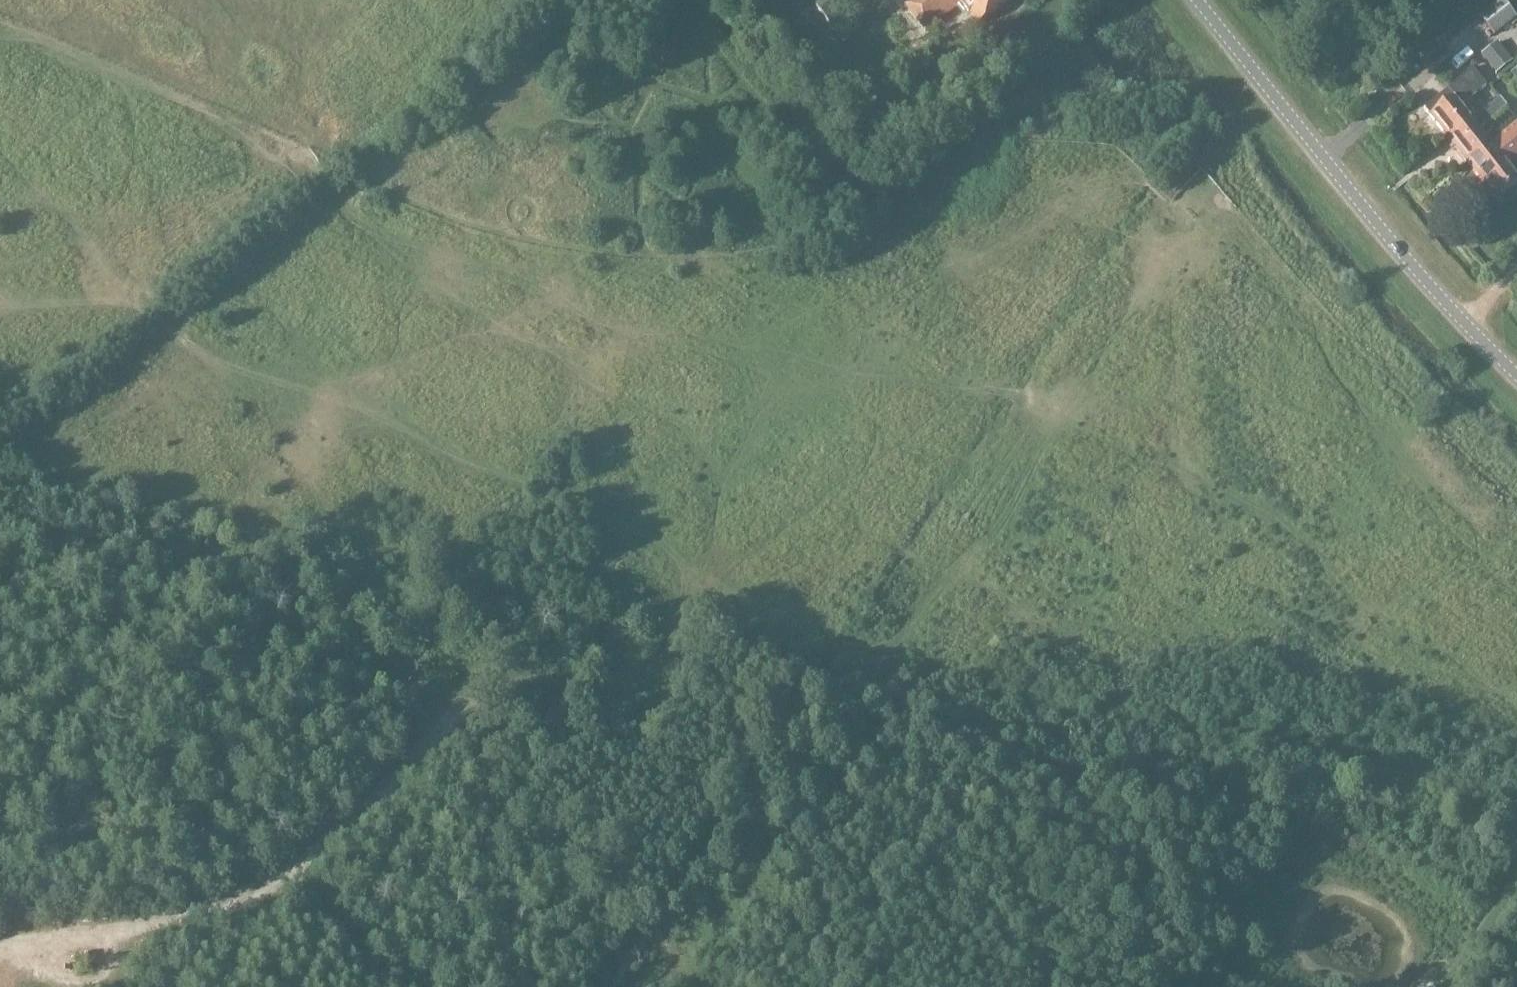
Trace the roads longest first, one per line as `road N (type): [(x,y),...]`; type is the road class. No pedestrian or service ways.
road 1 (track): [(0,149),(100,263),(197,352),(381,416),(478,467),(597,505),(711,584),(844,648),(866,651),(900,637),(1011,510),(1152,270),(1158,218),(1171,190),(1279,101)]
road 2 (track): [(0,959),(147,928),(275,880),(319,850),(489,687),(547,673),(650,670),(711,584)]
road 3 (track): [(1516,708),(1430,641),(1342,590),(1249,473),(1215,400),(1140,294)]
road 4 (track): [(342,401),(364,381),(451,342),(532,350),(682,430),(706,463),(711,584)]
road 5 (tertiary): [(1516,381),(1197,0)]
road 6 (track): [(703,946),(911,696),(920,666),(912,622)]
road 7 (track): [(1445,986),(1516,855)]
road 8 (track): [(127,284),(61,304),(0,306)]

